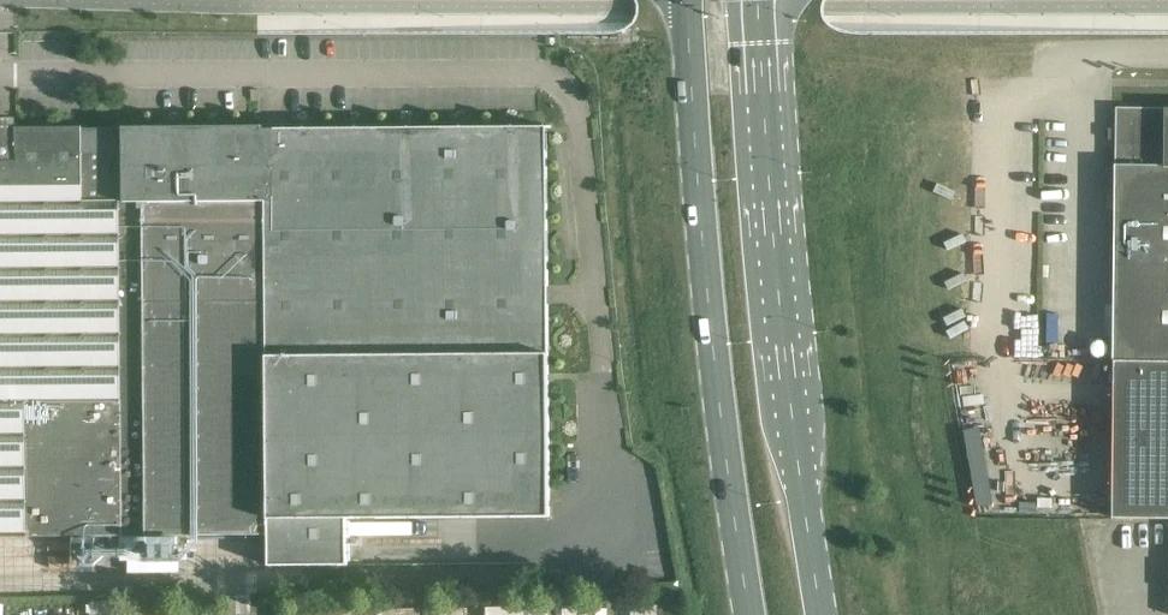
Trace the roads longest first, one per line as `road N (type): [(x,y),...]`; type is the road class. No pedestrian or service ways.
road 1 (primary): [(826,614),(775,244),(759,0)]
road 2 (primary): [(691,0),(727,469),(752,614)]

